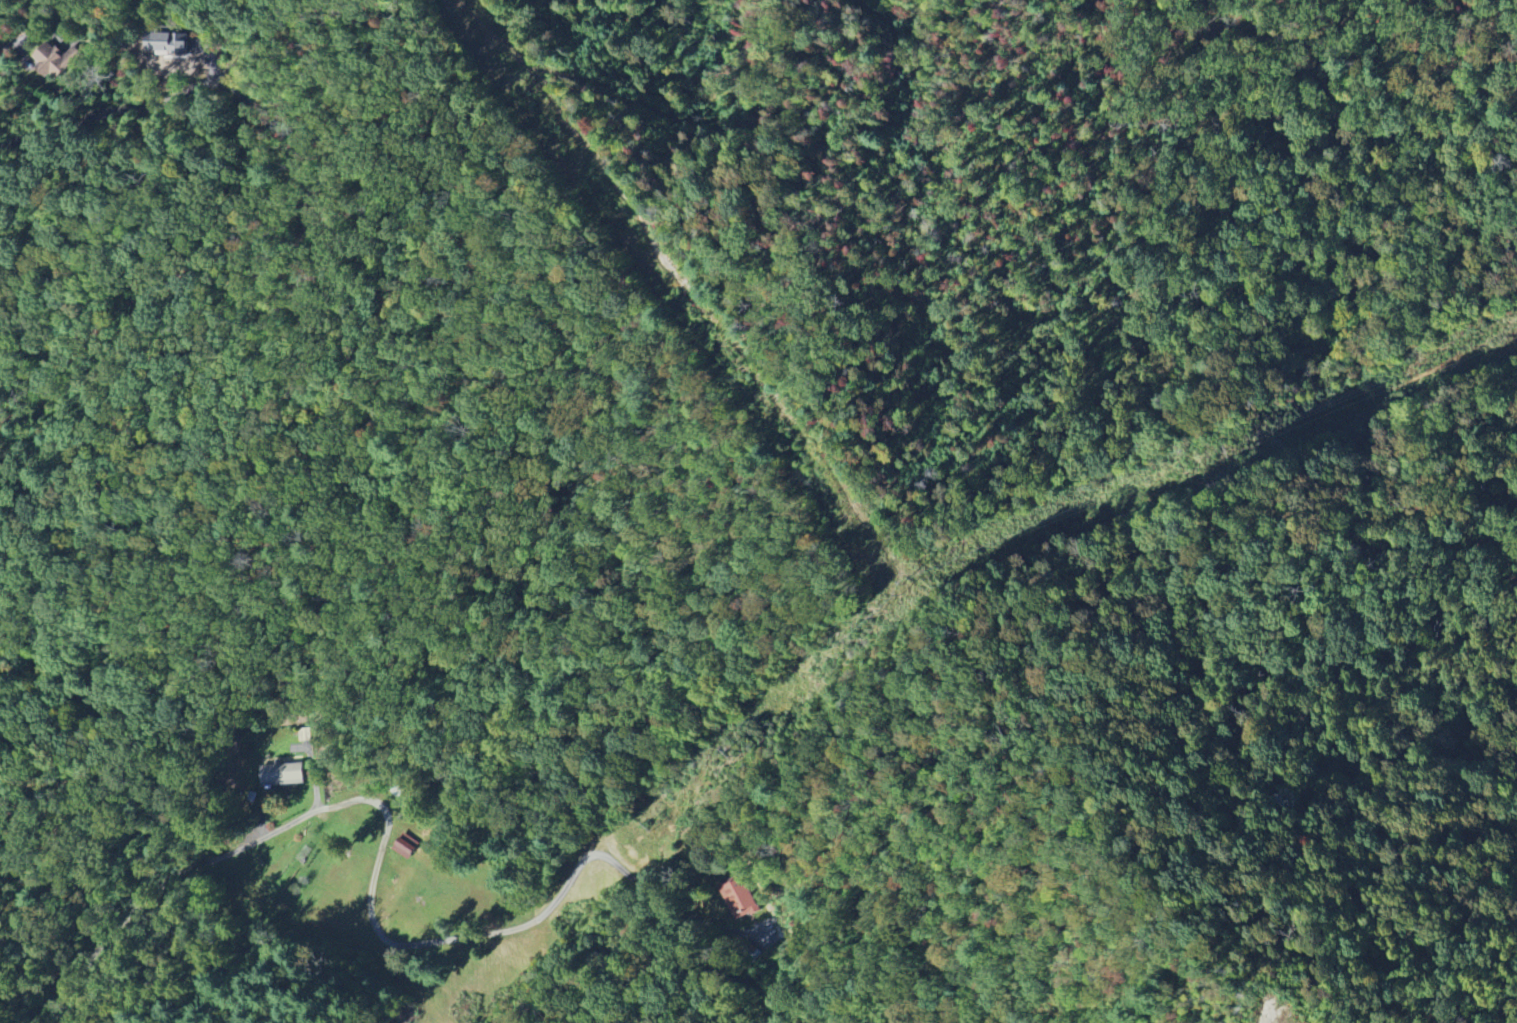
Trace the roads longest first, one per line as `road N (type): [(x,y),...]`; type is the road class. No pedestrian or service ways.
road 1 (residential): [(53,1022),(92,956),(159,880),(333,803),(373,804),(386,816),(366,905),(372,922),(396,942),(509,931),(545,913),(574,872),(600,854),(701,921),(762,933)]
road 2 (residential): [(219,58),(0,150)]

